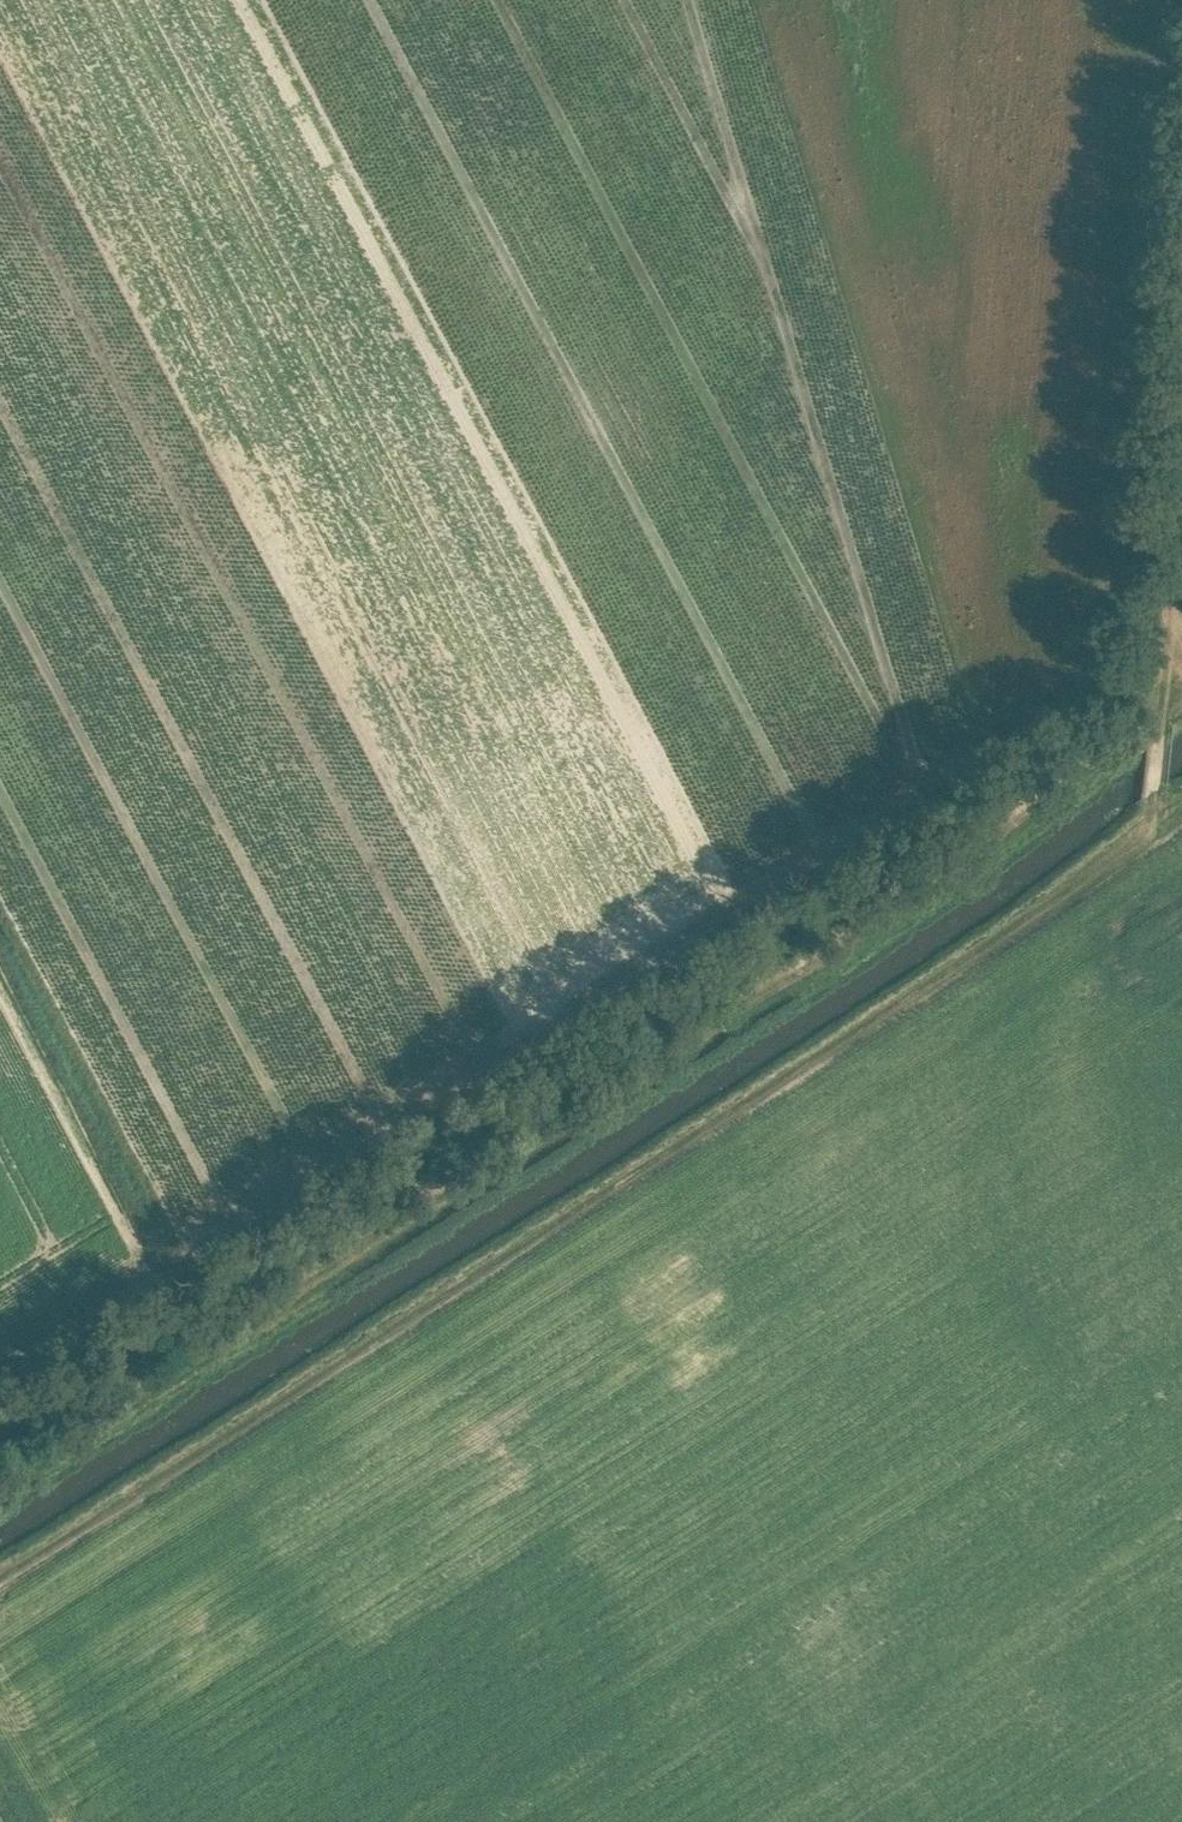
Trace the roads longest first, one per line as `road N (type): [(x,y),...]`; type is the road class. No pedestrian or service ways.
road 1 (track): [(1158,733),(1144,830),(1132,848),(1006,941),(0,1578)]
road 2 (track): [(1158,733),(1181,444)]

